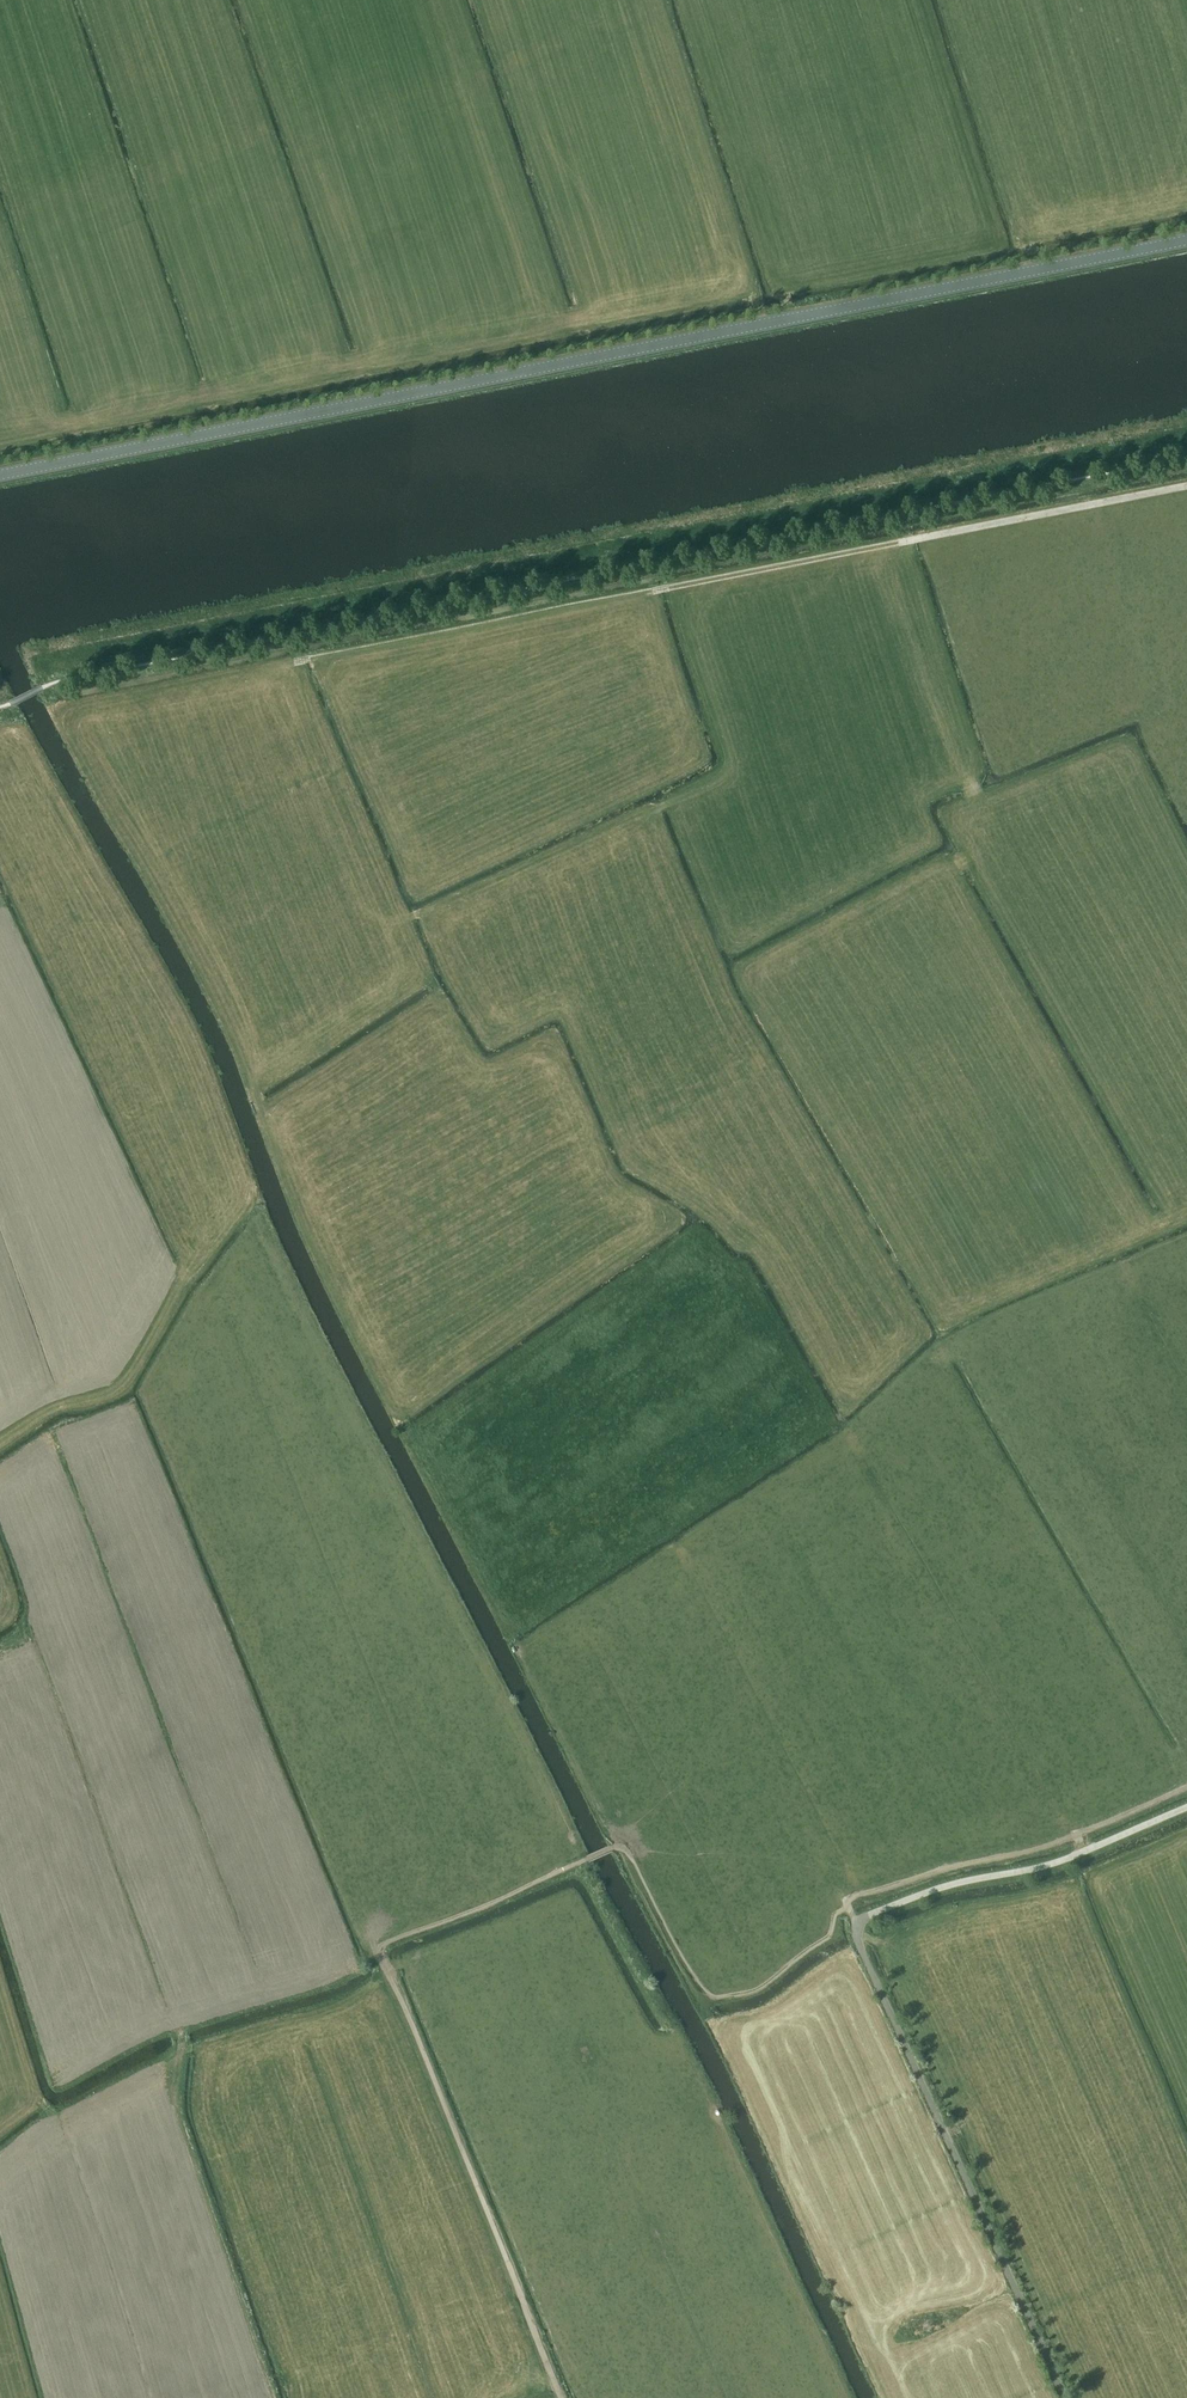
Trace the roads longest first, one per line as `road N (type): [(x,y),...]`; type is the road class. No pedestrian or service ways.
road 1 (tertiary): [(0,475),(1186,241)]
road 2 (track): [(588,1858),(395,1939),(378,1953),(562,2397)]
road 3 (track): [(588,1858),(615,1847),(629,1853),(677,1946),(717,1995),(767,1984),(827,1938),(840,1912),(848,1909),(860,1923)]

